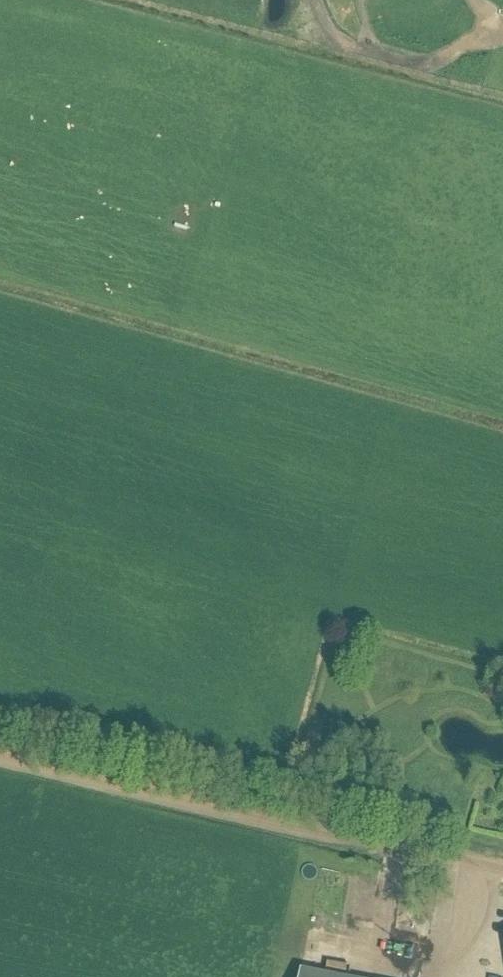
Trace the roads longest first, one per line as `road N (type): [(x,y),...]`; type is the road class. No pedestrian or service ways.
road 1 (track): [(404,847),(0,753)]

